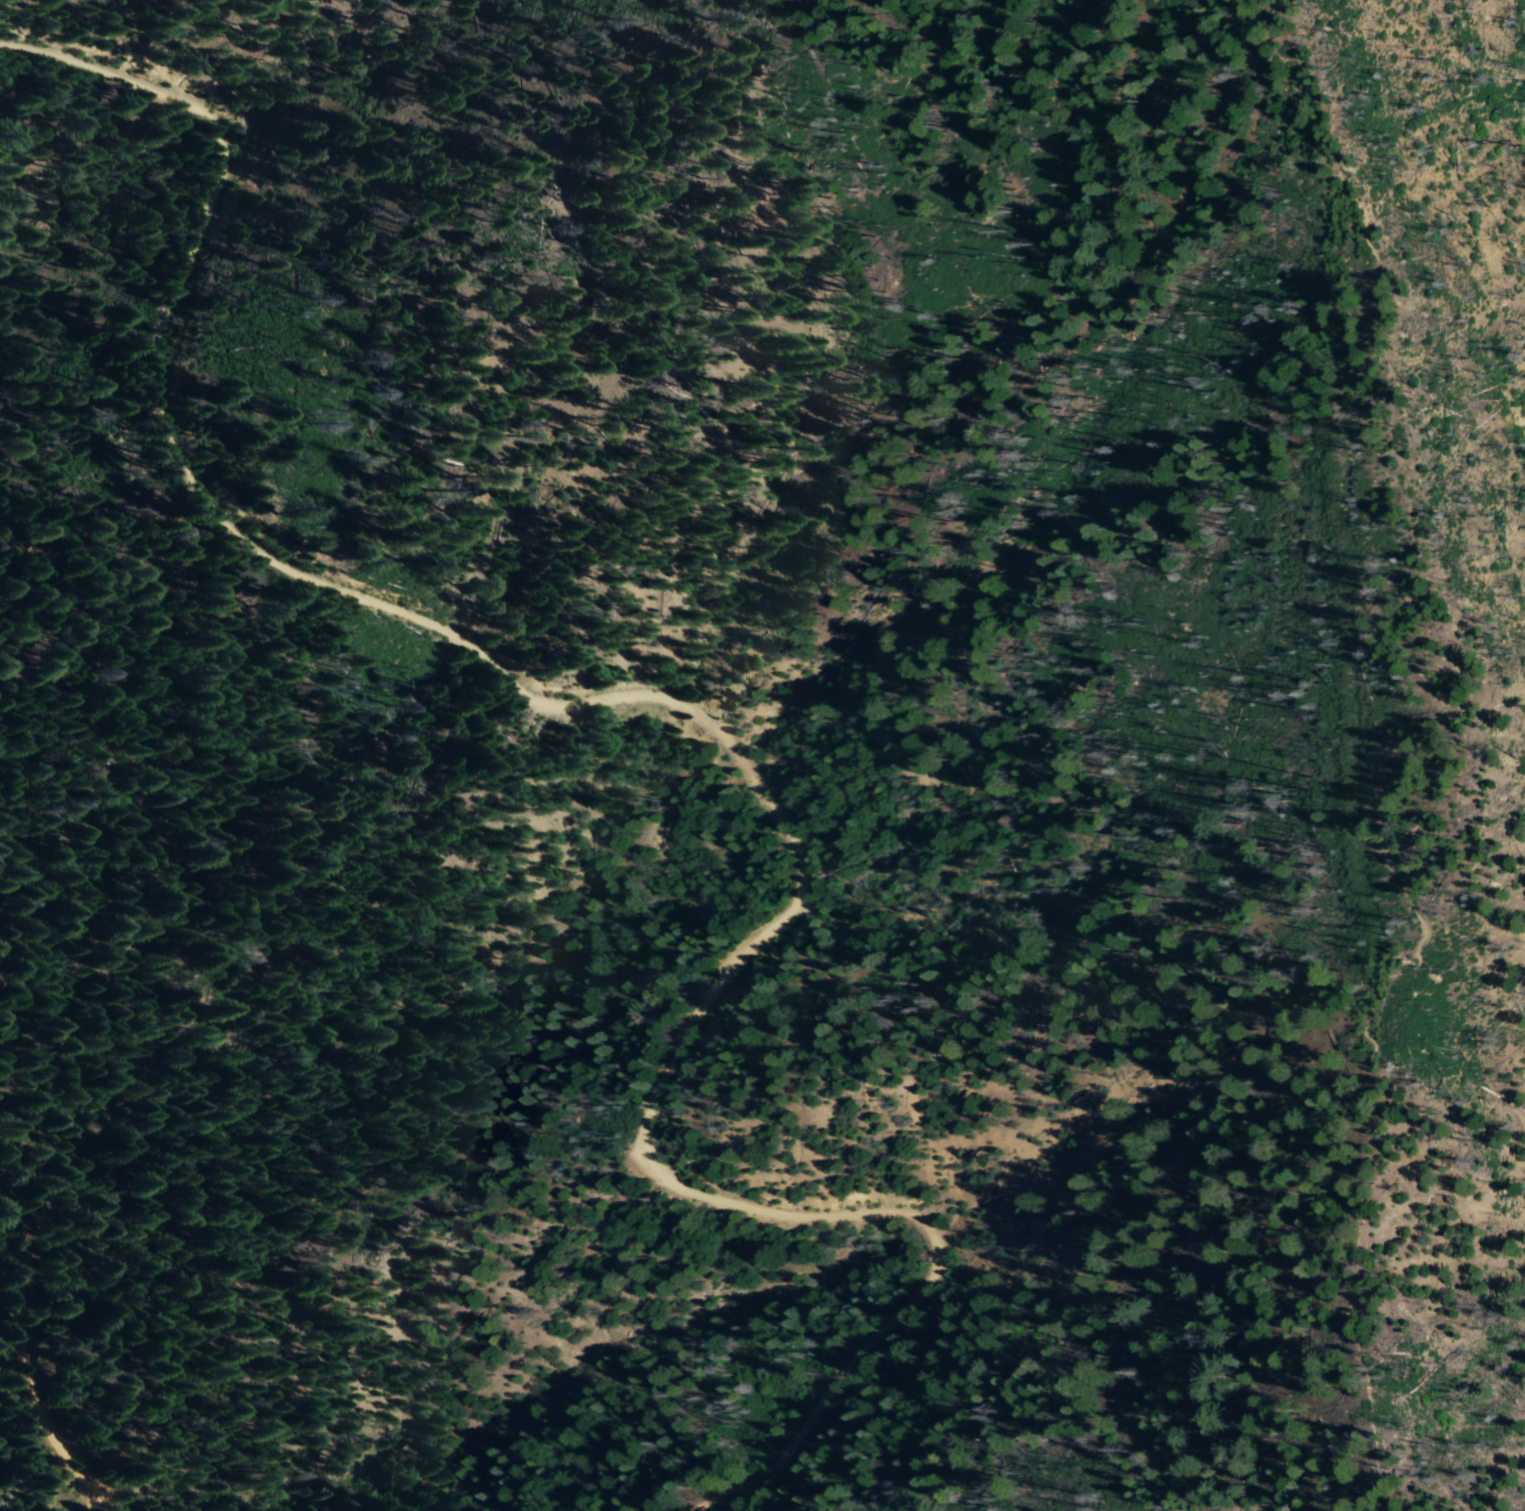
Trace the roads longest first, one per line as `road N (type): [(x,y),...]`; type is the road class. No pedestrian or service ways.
road 1 (track): [(0,62),(134,96),(195,163),(195,213),(126,359),(140,491),(251,619),(373,636),(507,742),(662,737),(751,843),(751,949),(634,1094),(623,1183),(662,1228),(734,1250),(856,1217),(884,1250),(867,1328),(724,1510)]
road 2 (tertiary): [(0,1293),(36,1412),(92,1510)]

